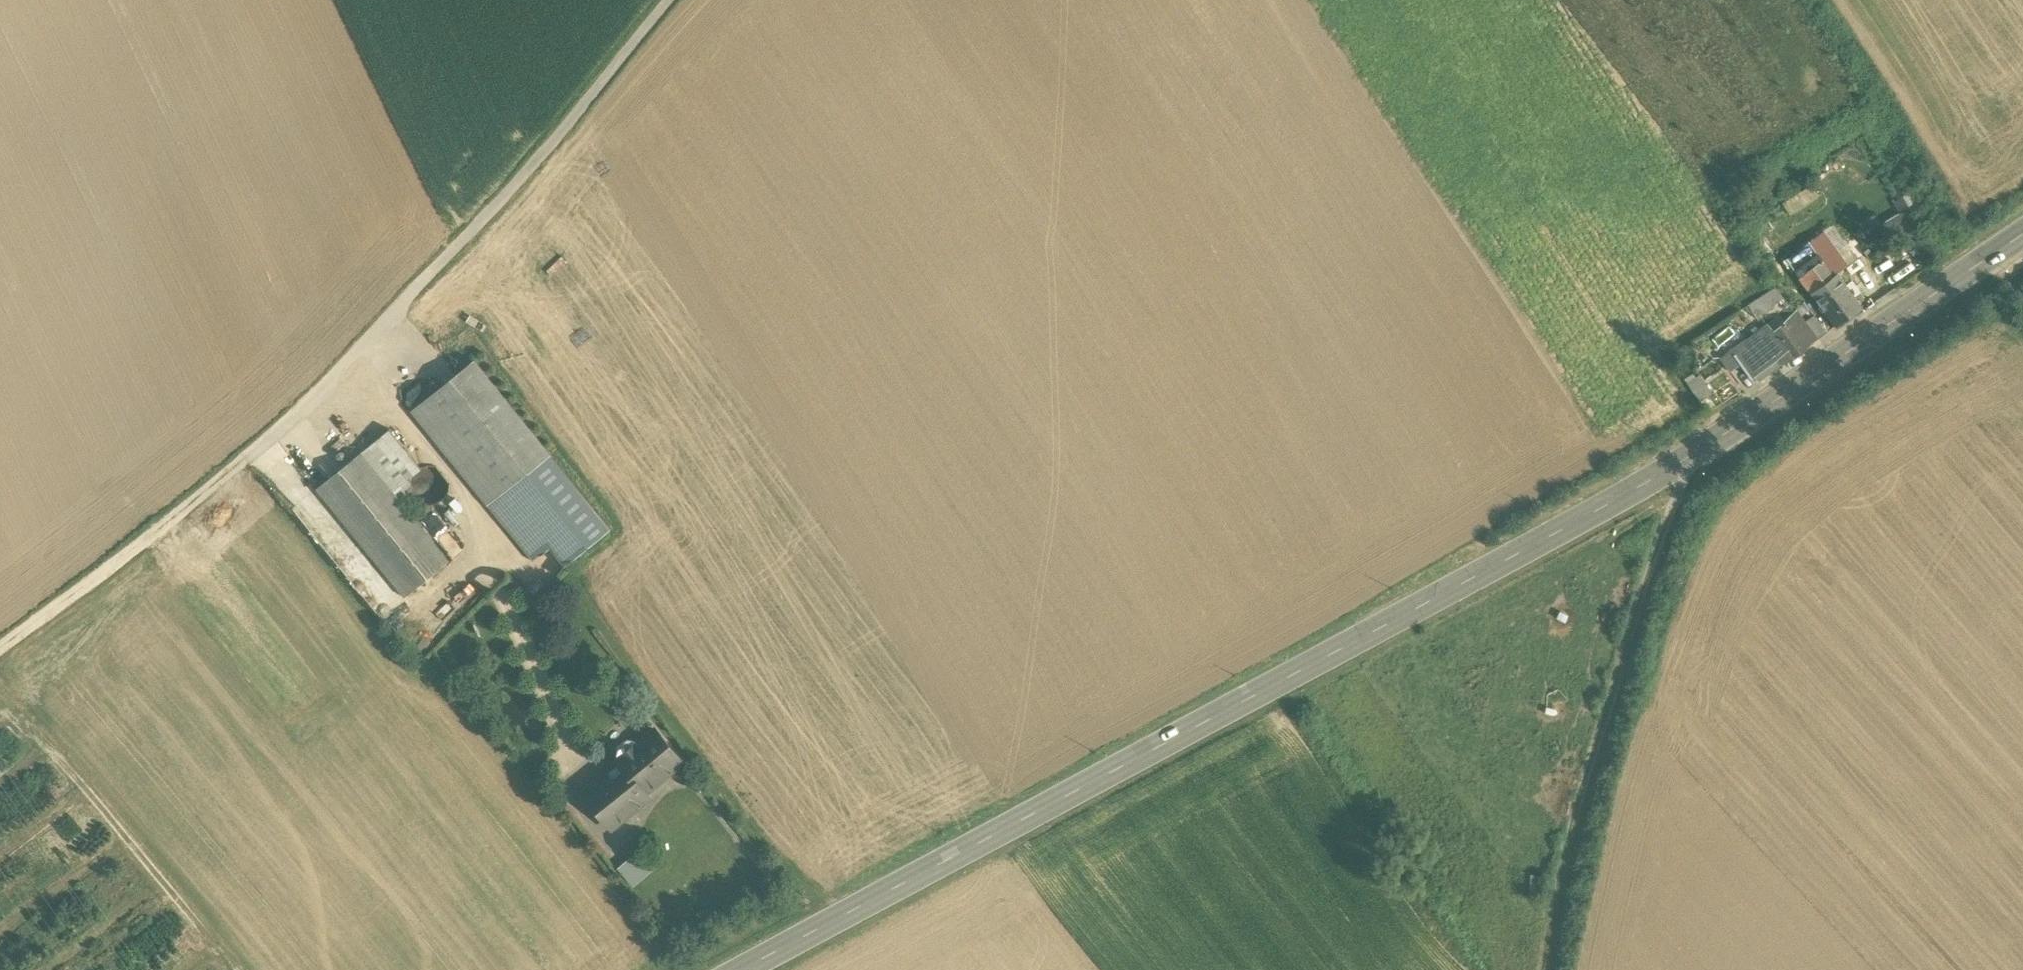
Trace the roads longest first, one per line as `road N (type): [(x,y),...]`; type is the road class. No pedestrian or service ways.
road 1 (secondary): [(2022,237),(1676,470),(753,969)]
road 2 (track): [(1676,470),(1672,506),(1580,790),(1542,969)]
road 3 (track): [(258,452),(0,656)]

